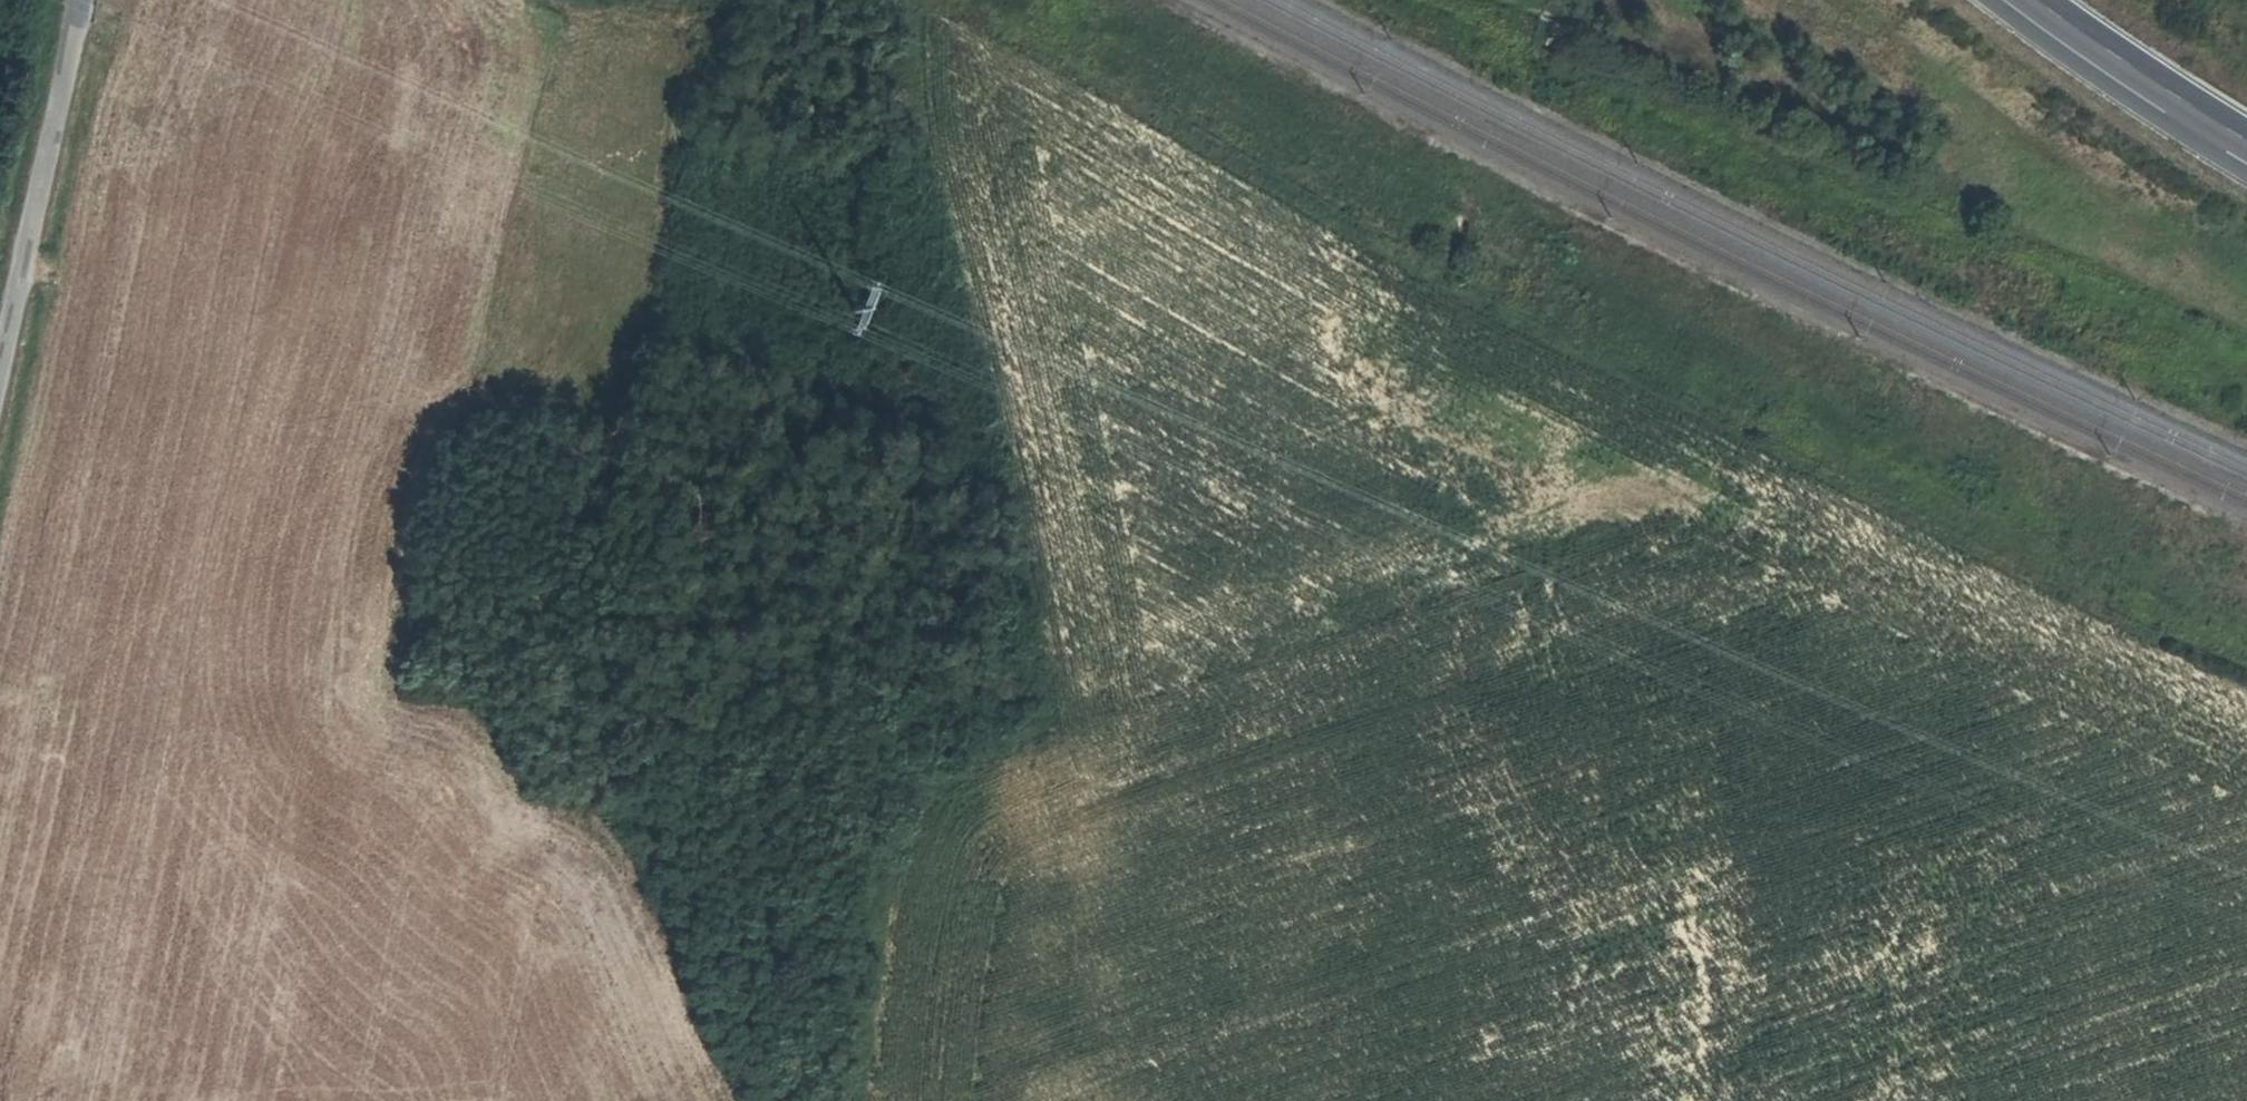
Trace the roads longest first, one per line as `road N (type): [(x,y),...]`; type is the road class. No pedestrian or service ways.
road 1 (track): [(947,0),(1419,285),(2246,691)]
road 2 (unclassified): [(0,410),(85,0)]
road 3 (motorway): [(2037,0),(2246,141)]

